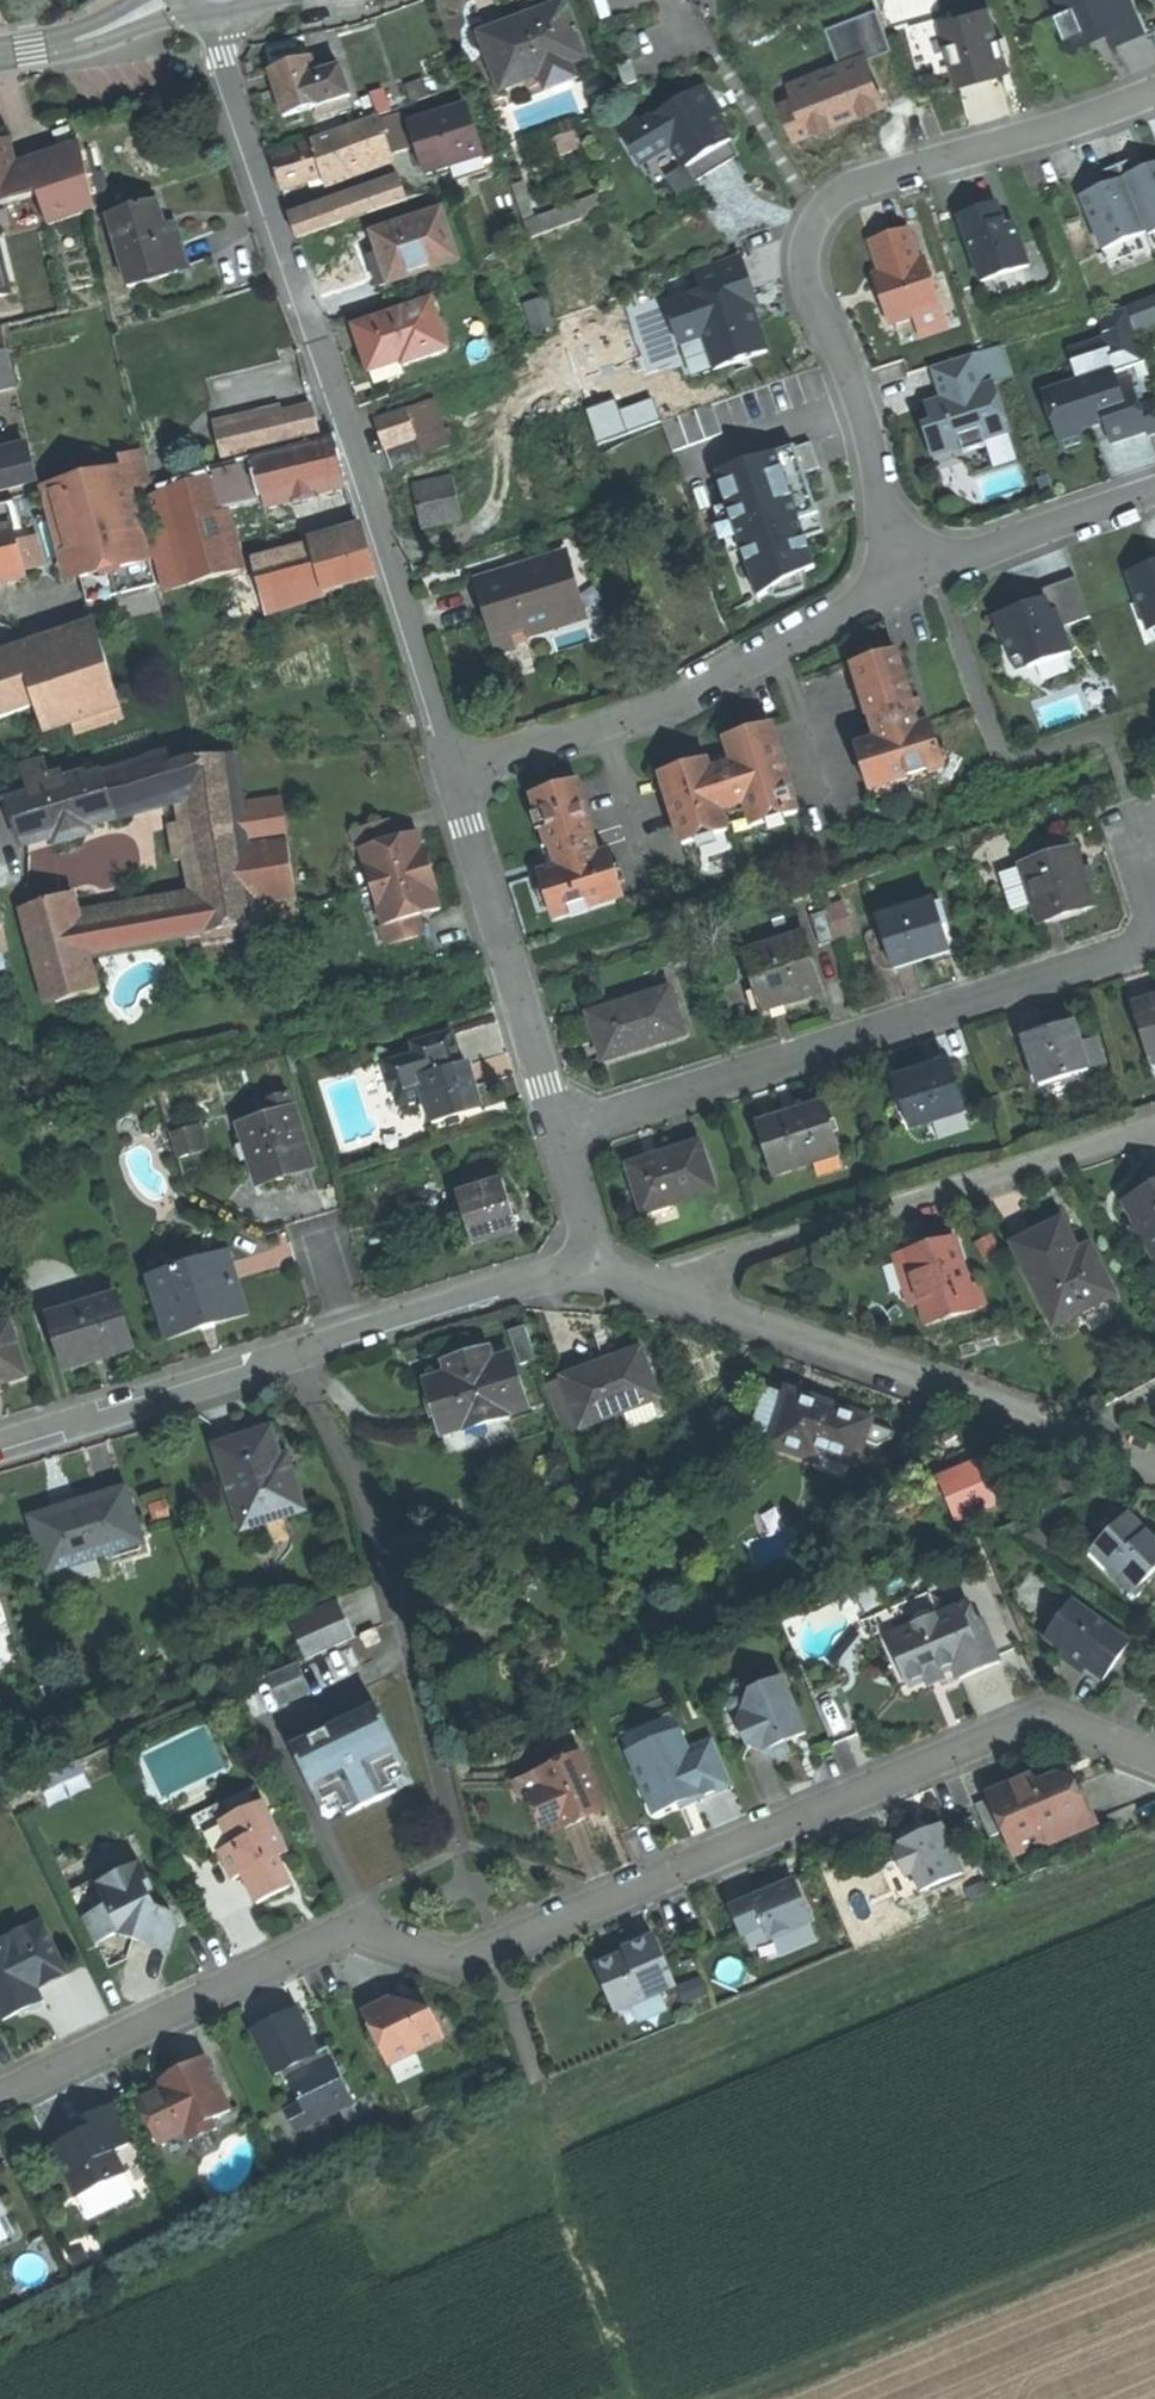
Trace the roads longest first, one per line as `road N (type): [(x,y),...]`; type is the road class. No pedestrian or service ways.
road 1 (residential): [(453,781),(237,125),(225,25)]
road 2 (residential): [(1154,94),(843,198),(814,231),(805,273),(810,301),(869,450),(899,586)]
road 3 (residential): [(491,1952),(1018,1727),(1065,1725),(1154,1764)]
road 4 (residential): [(559,1129),(1122,956),(1154,936)]
road 5 (residential): [(0,1446),(537,1282),(598,1279)]
road 6 (residential): [(0,2096),(349,1936),(433,1959),(491,1952)]
road 7 (residential): [(1154,1124),(720,1262),(679,1297)]
road 8 (residential): [(1154,1469),(679,1297)]
road 9 (residential): [(453,781),(678,698),(899,586)]
road 10 (track): [(1154,2226),(731,2398)]
road 11 (residential): [(559,1129),(453,781)]
road 12 (track): [(537,2081),(565,2212),(633,2398)]
road 13 (residential): [(899,586),(1154,493)]
road 14 (secondary): [(0,57),(77,41),(161,0)]
road 15 (residential): [(598,1279),(559,1129)]
road 16 (residential): [(491,1952),(537,2081)]

